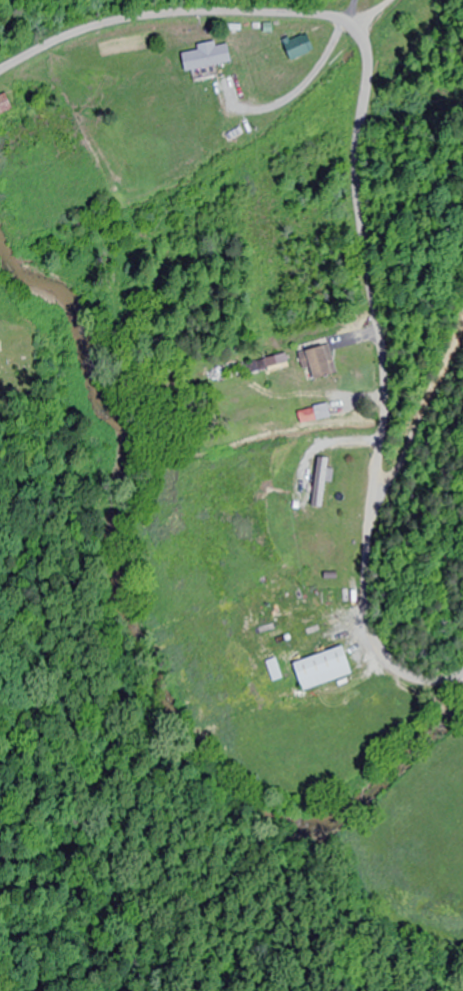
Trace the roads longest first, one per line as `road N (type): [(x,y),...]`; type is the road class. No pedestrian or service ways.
road 1 (residential): [(0,57),(226,17),(328,11),(350,38),(371,130),(384,397),(371,616)]
road 2 (residential): [(462,672),(420,676),(388,663),(371,616)]

